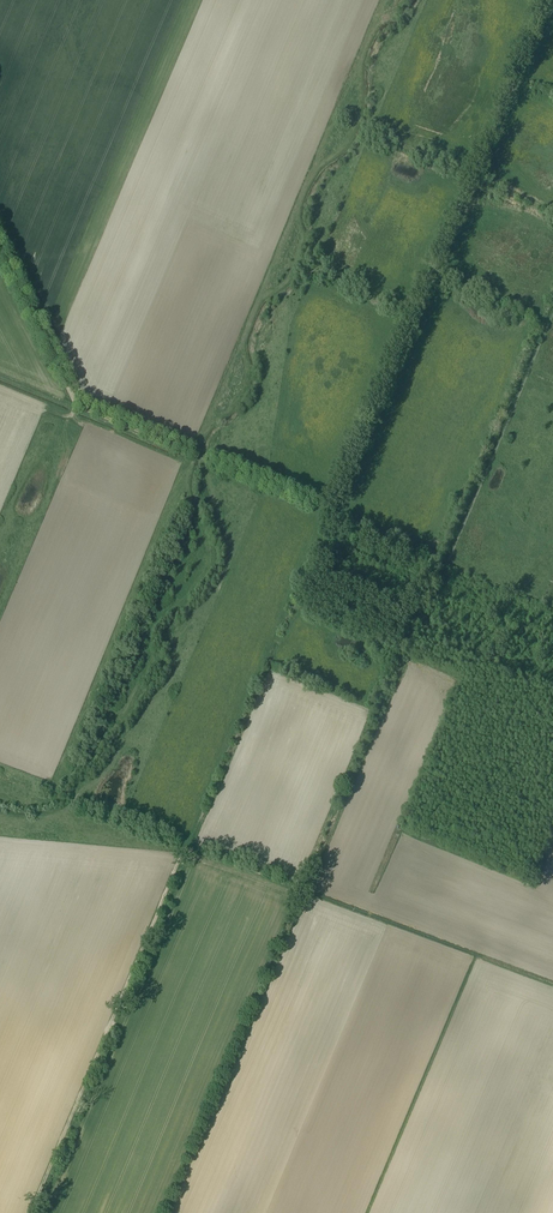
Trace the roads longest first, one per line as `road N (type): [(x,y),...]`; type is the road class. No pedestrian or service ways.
road 1 (track): [(0,256),(75,404),(325,511)]

